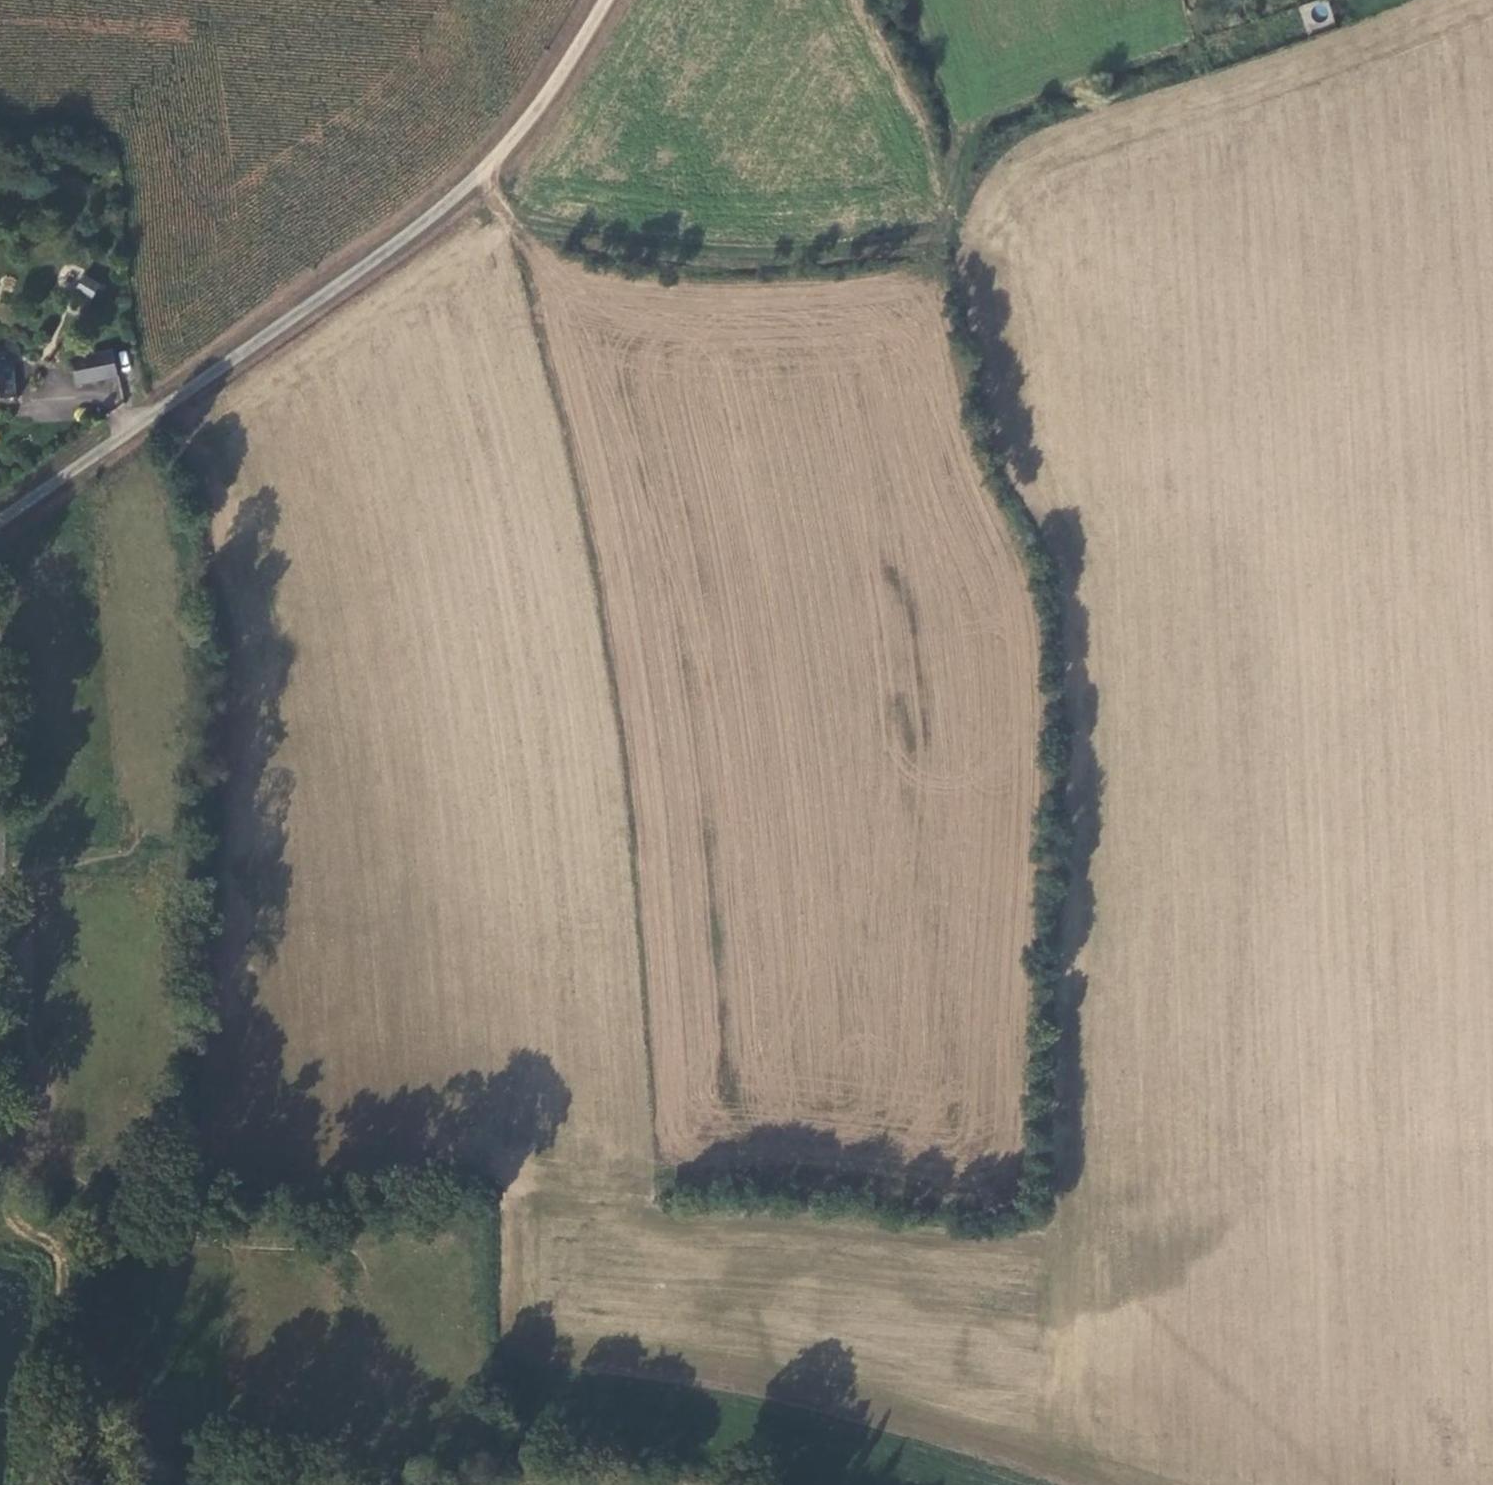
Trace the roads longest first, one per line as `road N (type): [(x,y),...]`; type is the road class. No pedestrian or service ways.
road 1 (unclassified): [(0,520),(460,189),(549,90),(603,0)]

